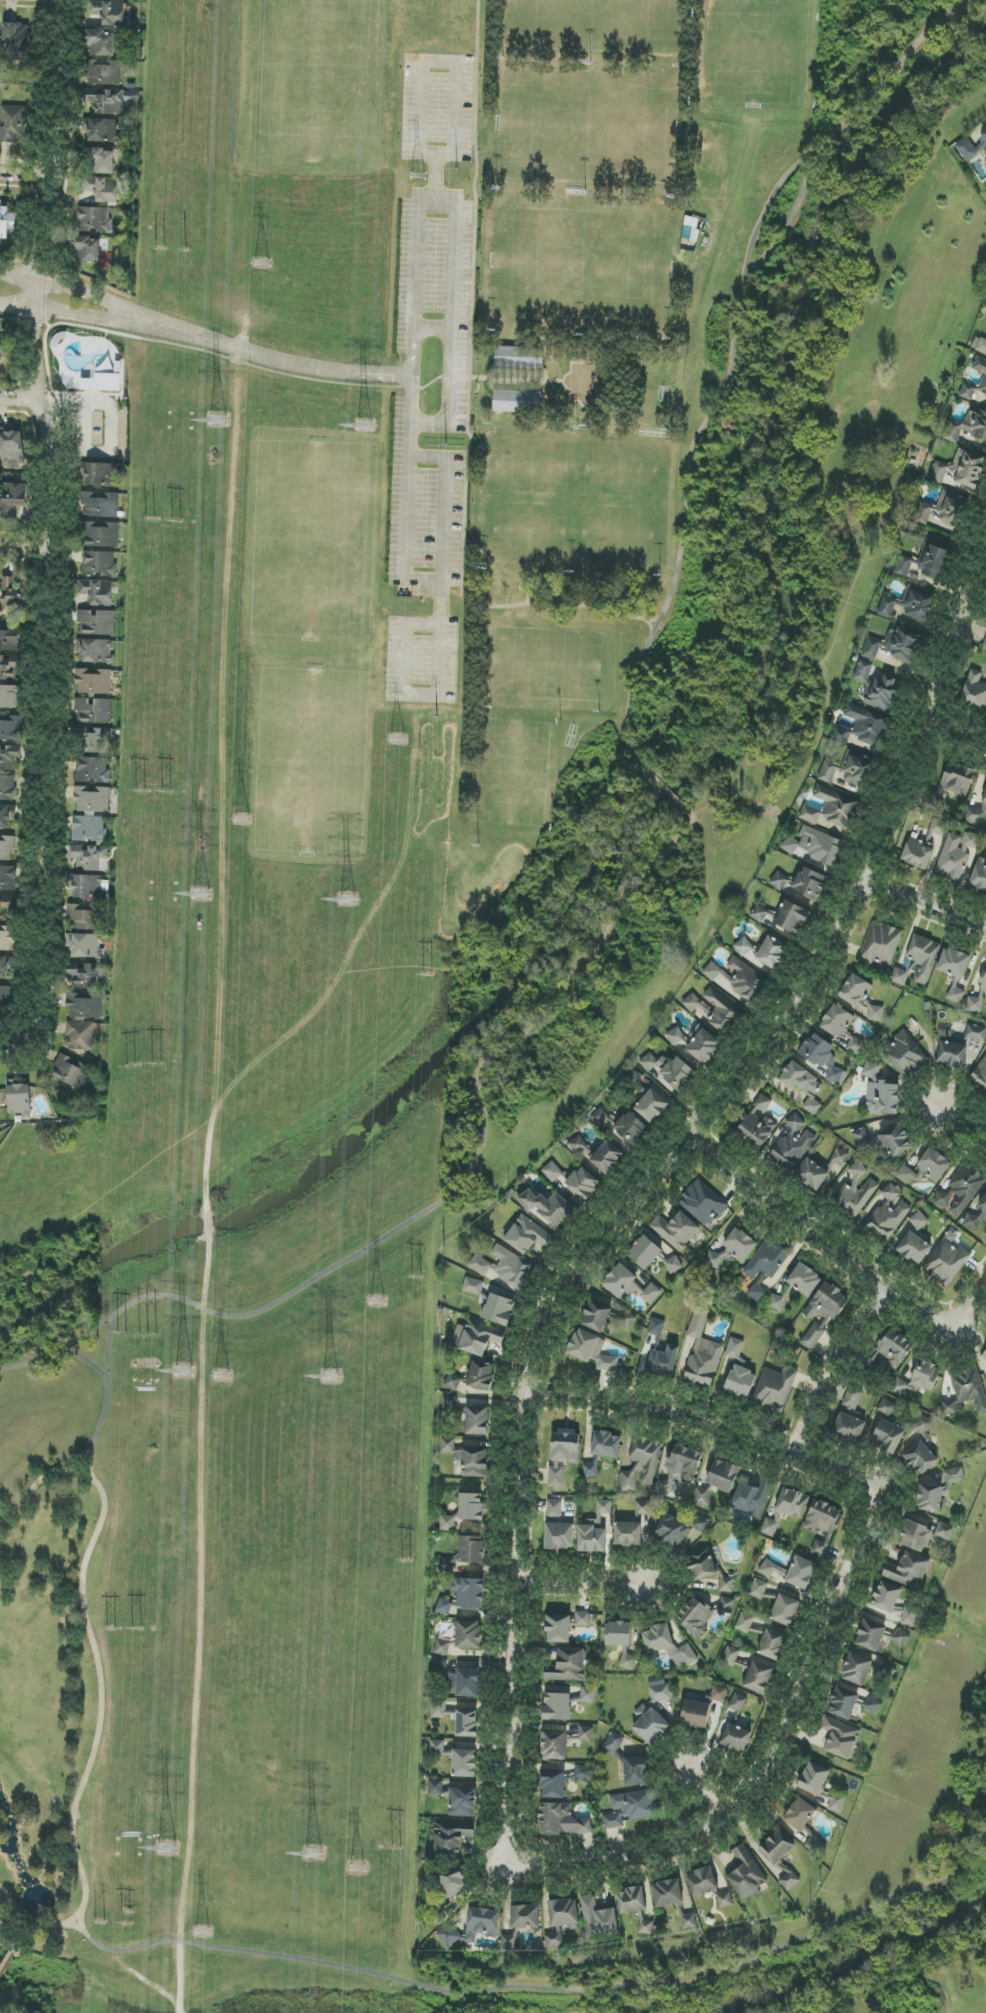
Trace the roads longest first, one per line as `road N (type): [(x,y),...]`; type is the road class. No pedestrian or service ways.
road 1 (residential): [(985,551),(908,787),(829,946),(744,1068),(583,1254),(540,1332),(524,1399),(506,1866)]
road 2 (residential): [(64,0),(54,184),(38,281),(57,475),(44,997),(25,1048)]
road 3 (residential): [(524,1399),(582,1399),(699,1419),(884,1489),(826,1630)]
road 4 (residential): [(826,1630),(771,1761),(726,1817),(649,1854),(506,1866)]
road 5 (residential): [(951,1333),(690,1132)]
road 6 (residential): [(888,1287),(843,1348),(795,1451)]
road 7 (residential): [(142,320),(38,281),(0,276)]
road 8 (residential): [(0,308),(142,320)]
road 9 (residential): [(985,929),(863,884)]
road 10 (residential): [(517,1581),(645,1586)]

